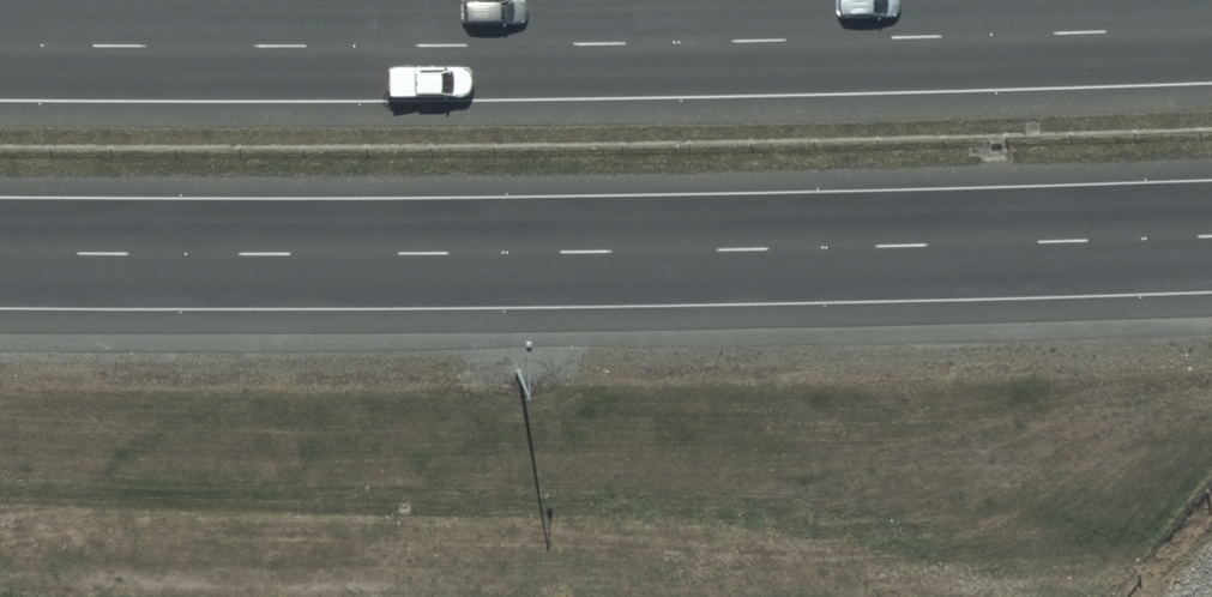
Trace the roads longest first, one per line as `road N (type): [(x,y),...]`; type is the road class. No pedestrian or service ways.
road 1 (motorway): [(0,47),(1211,27)]
road 2 (motorway): [(1211,237),(0,253)]

